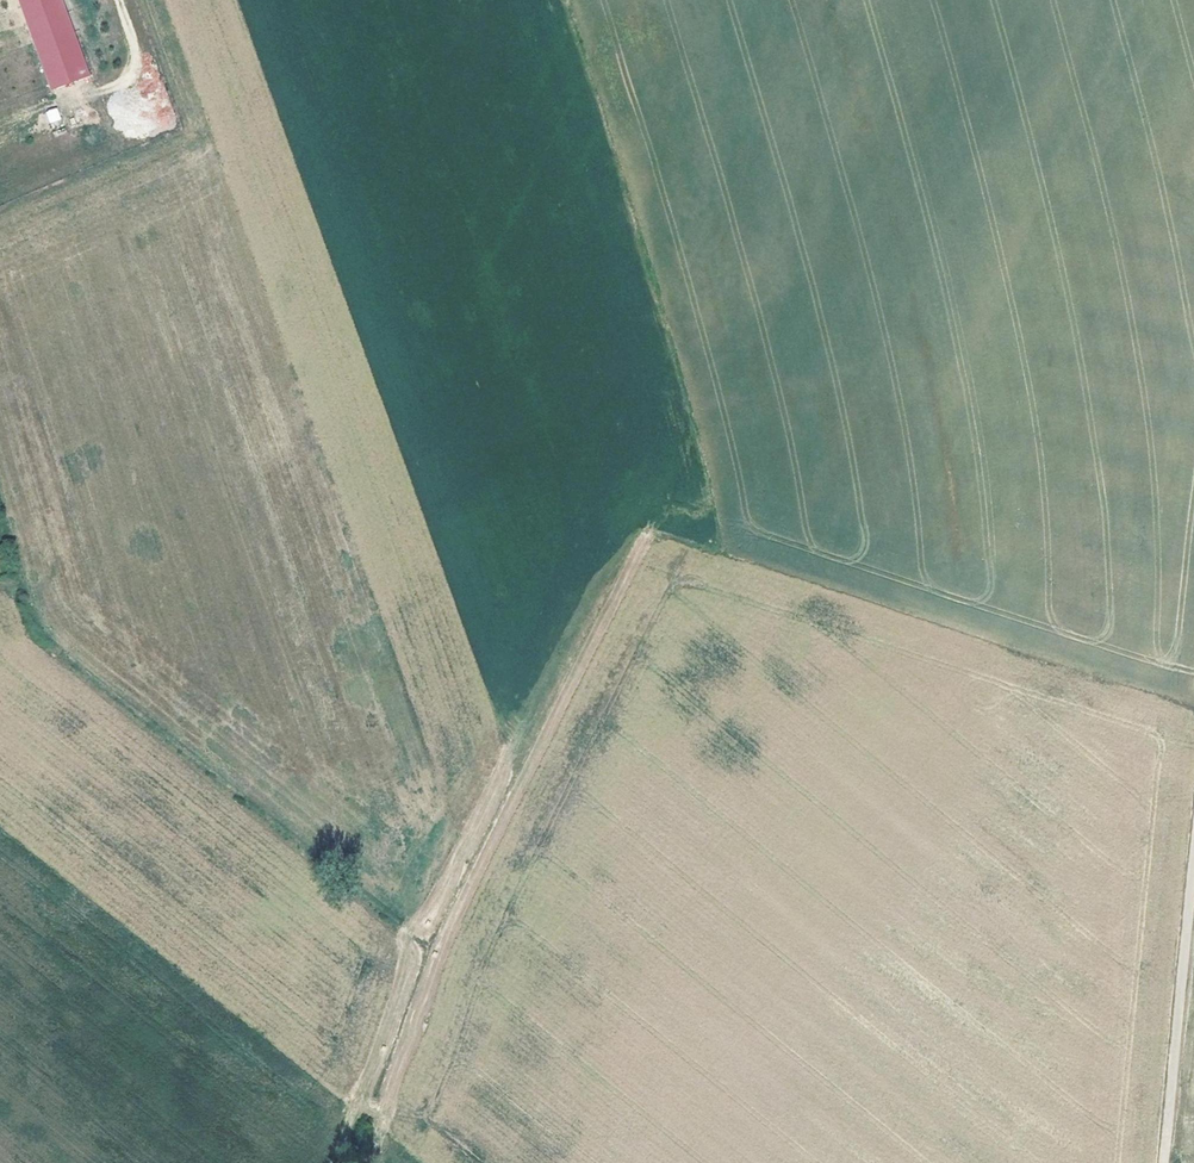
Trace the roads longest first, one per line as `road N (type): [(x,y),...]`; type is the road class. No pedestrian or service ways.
road 1 (track): [(1165,1162),(1193,866)]

